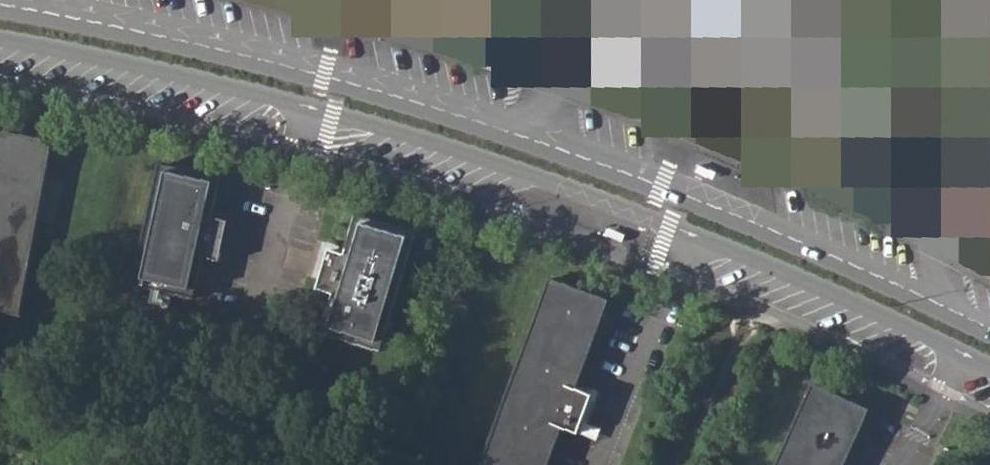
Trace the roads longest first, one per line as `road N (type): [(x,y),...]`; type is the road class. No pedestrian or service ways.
road 1 (secondary): [(0,37),(333,111),(533,175),(753,256),(989,365)]
road 2 (secondary): [(989,335),(757,228),(521,141),(325,80),(0,10)]

